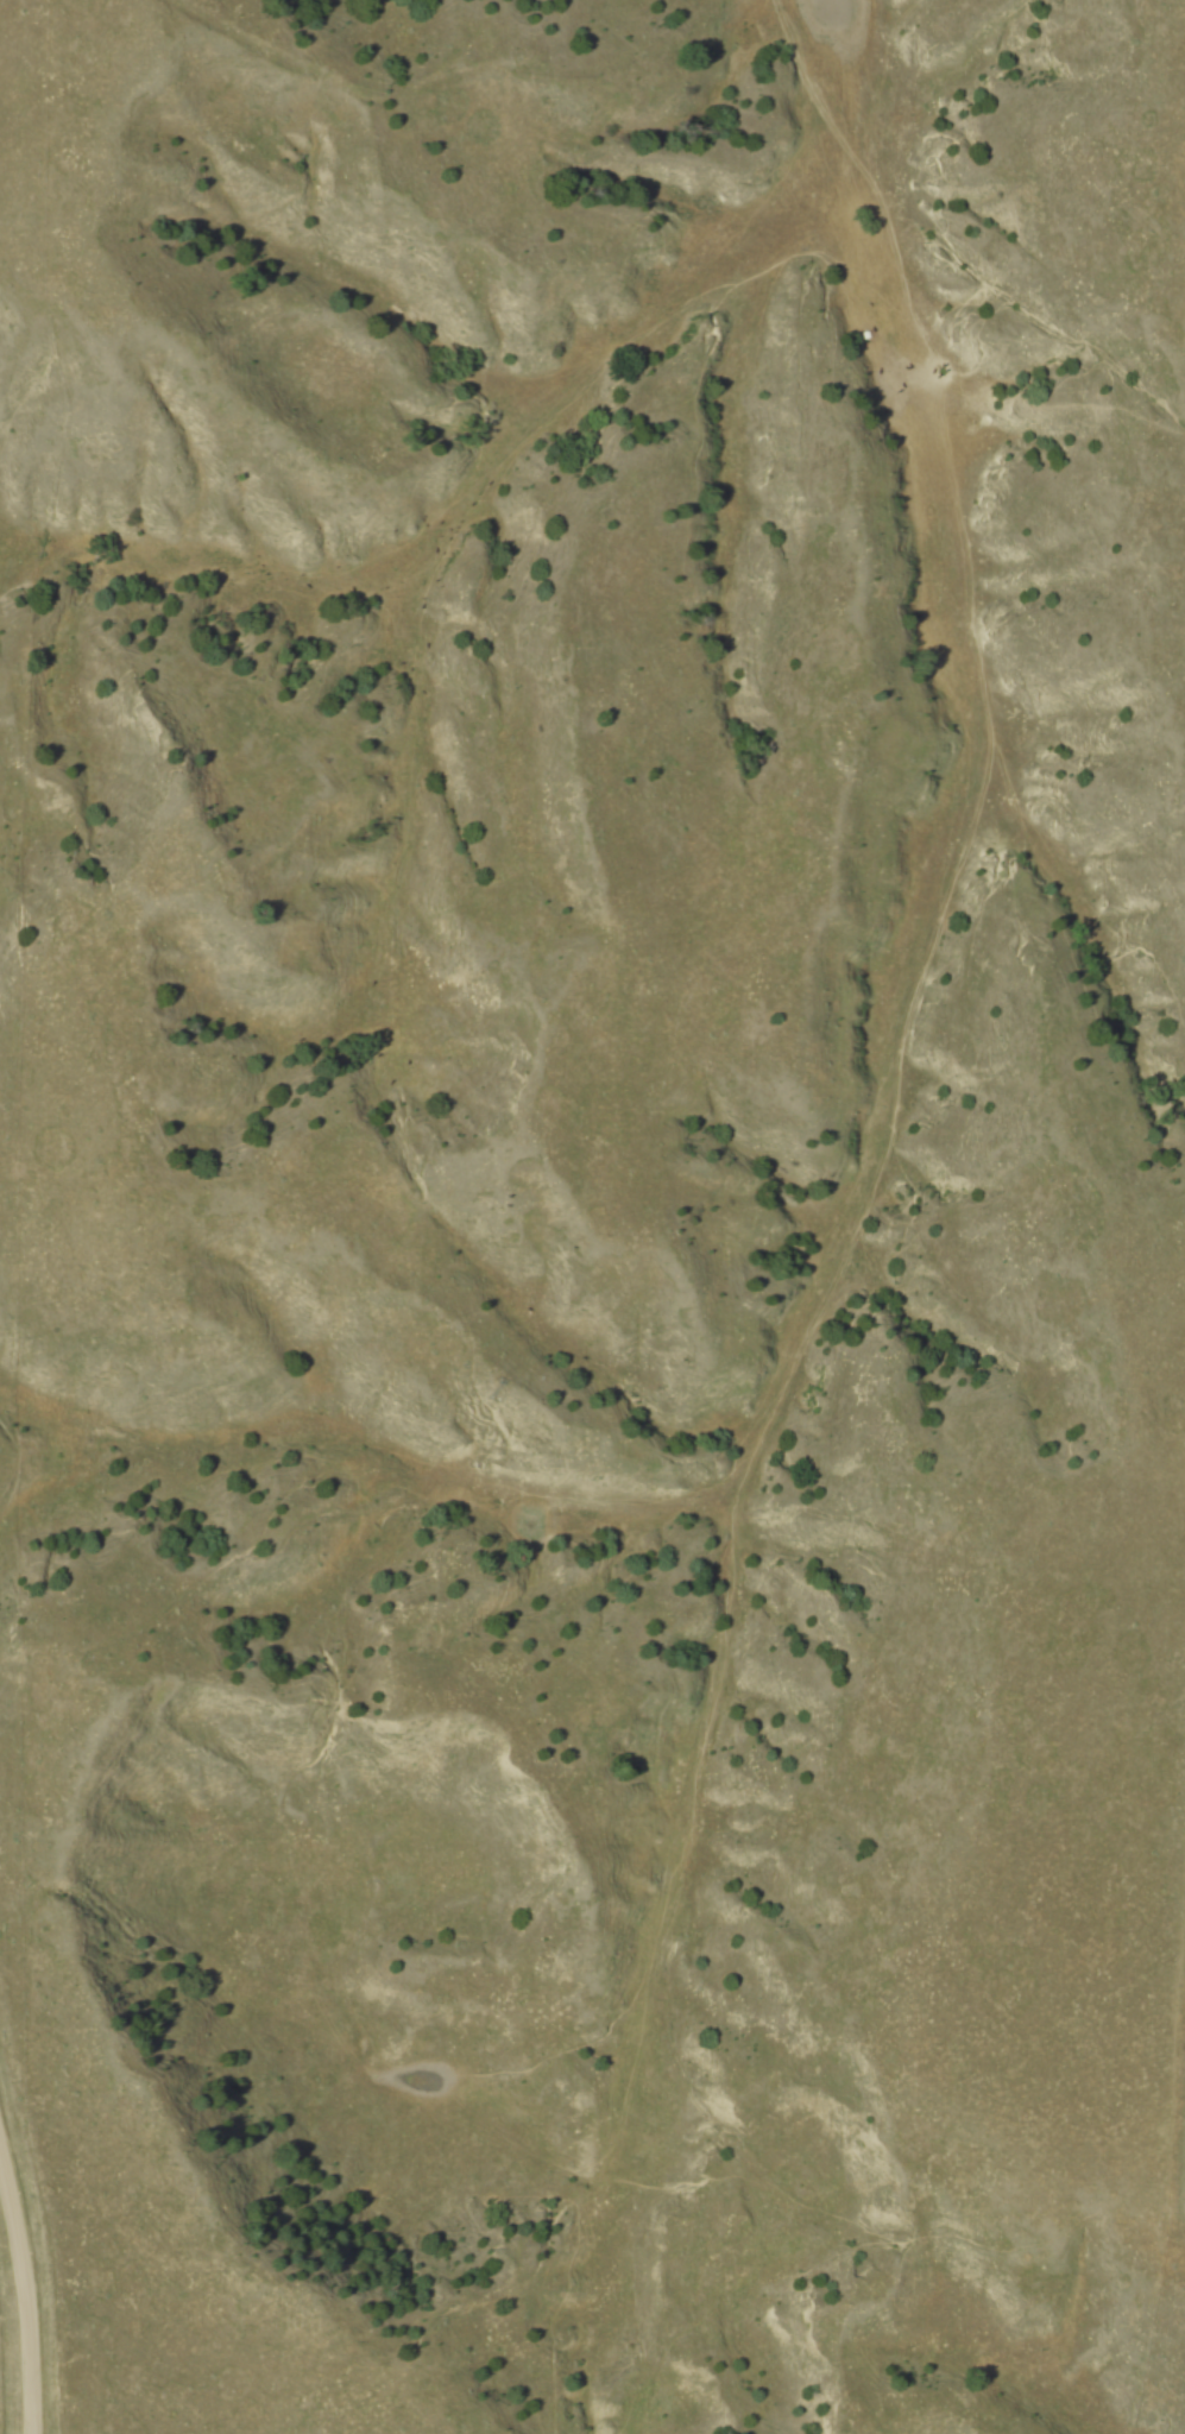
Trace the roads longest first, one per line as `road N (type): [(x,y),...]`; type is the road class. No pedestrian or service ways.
road 1 (residential): [(34,2433),(30,2288),(0,2148)]

